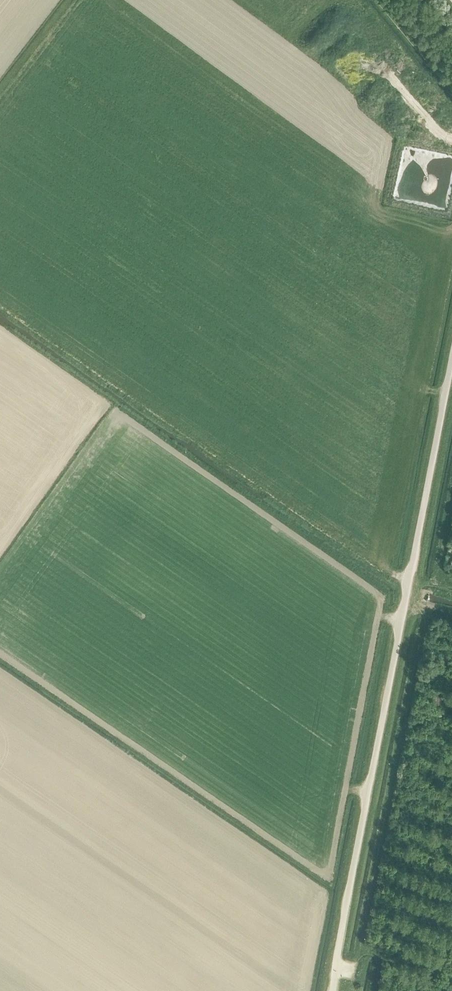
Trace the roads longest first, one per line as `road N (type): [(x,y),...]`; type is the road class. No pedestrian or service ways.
road 1 (unclassified): [(334,990),(451,355)]

